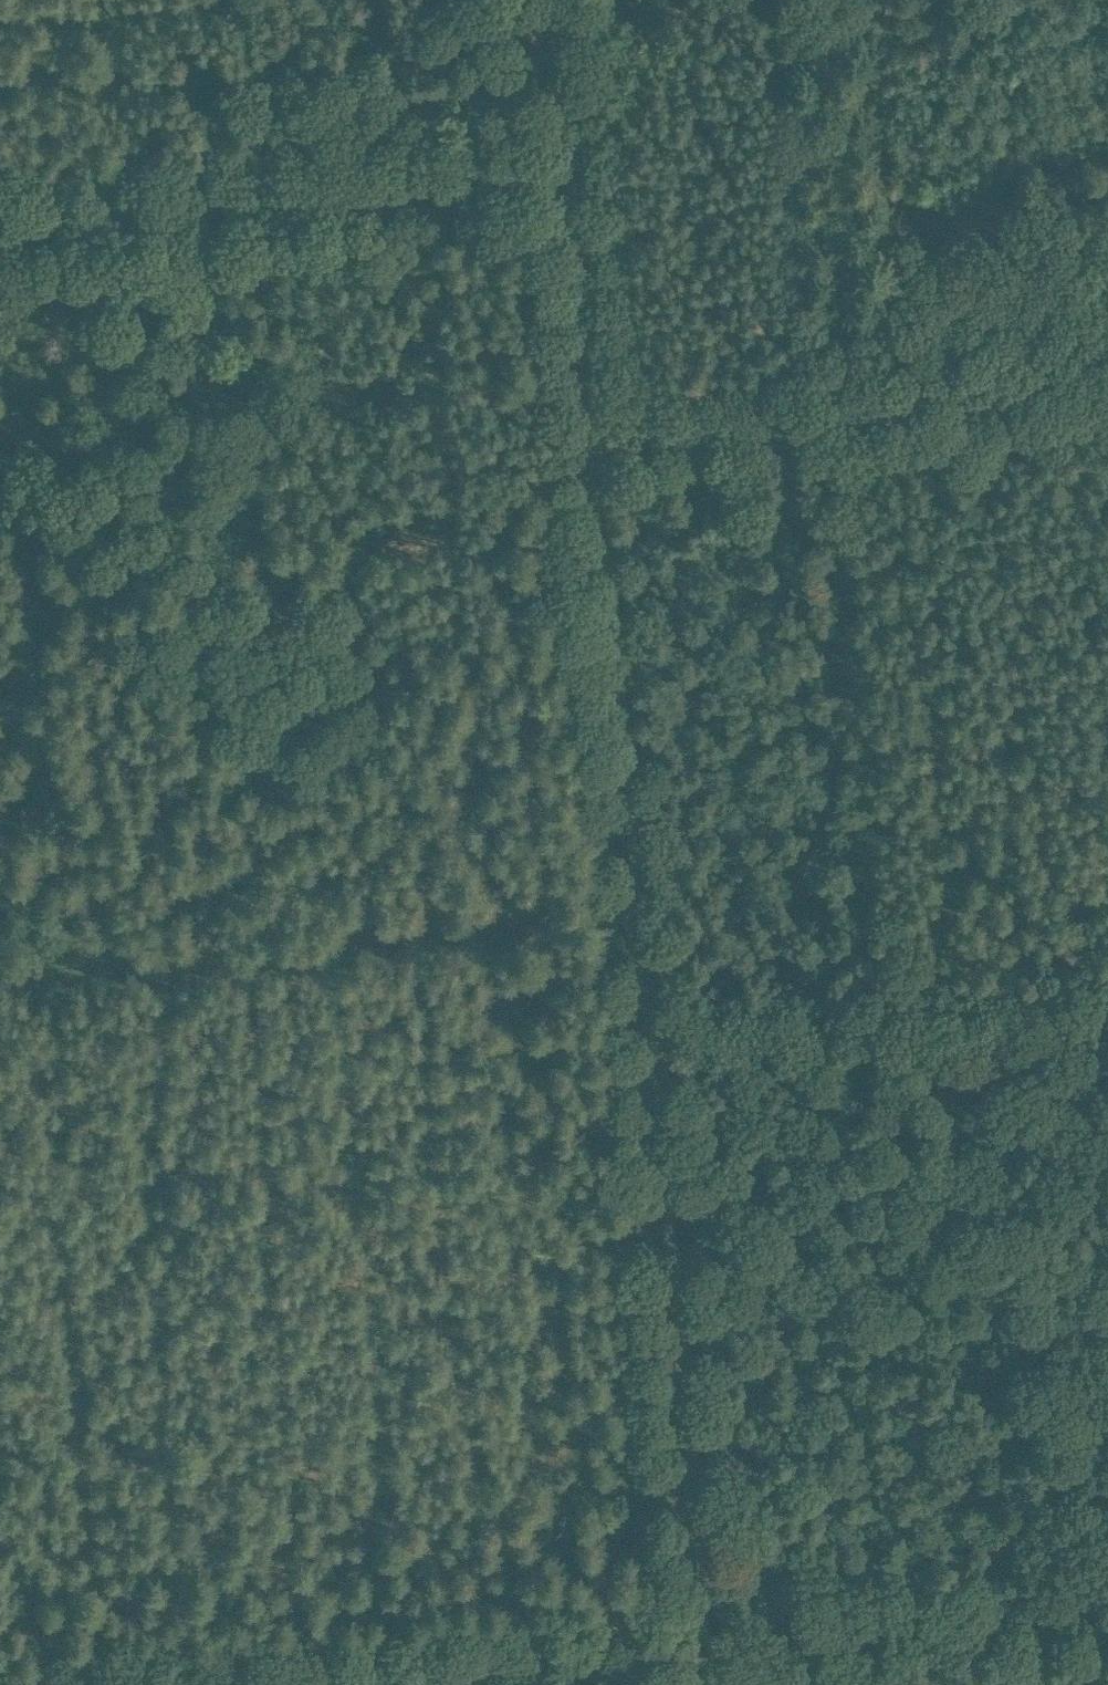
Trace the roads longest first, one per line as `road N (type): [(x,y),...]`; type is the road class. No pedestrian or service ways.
road 1 (track): [(638,898),(574,163),(0,224)]
road 2 (track): [(712,1623),(692,1356),(638,898)]
road 3 (track): [(638,898),(0,966)]
road 4 (track): [(135,1684),(712,1623)]
road 5 (track): [(599,410),(1107,322)]
road 6 (track): [(712,1623),(1107,1582)]
road 7 (track): [(560,0),(574,163)]

